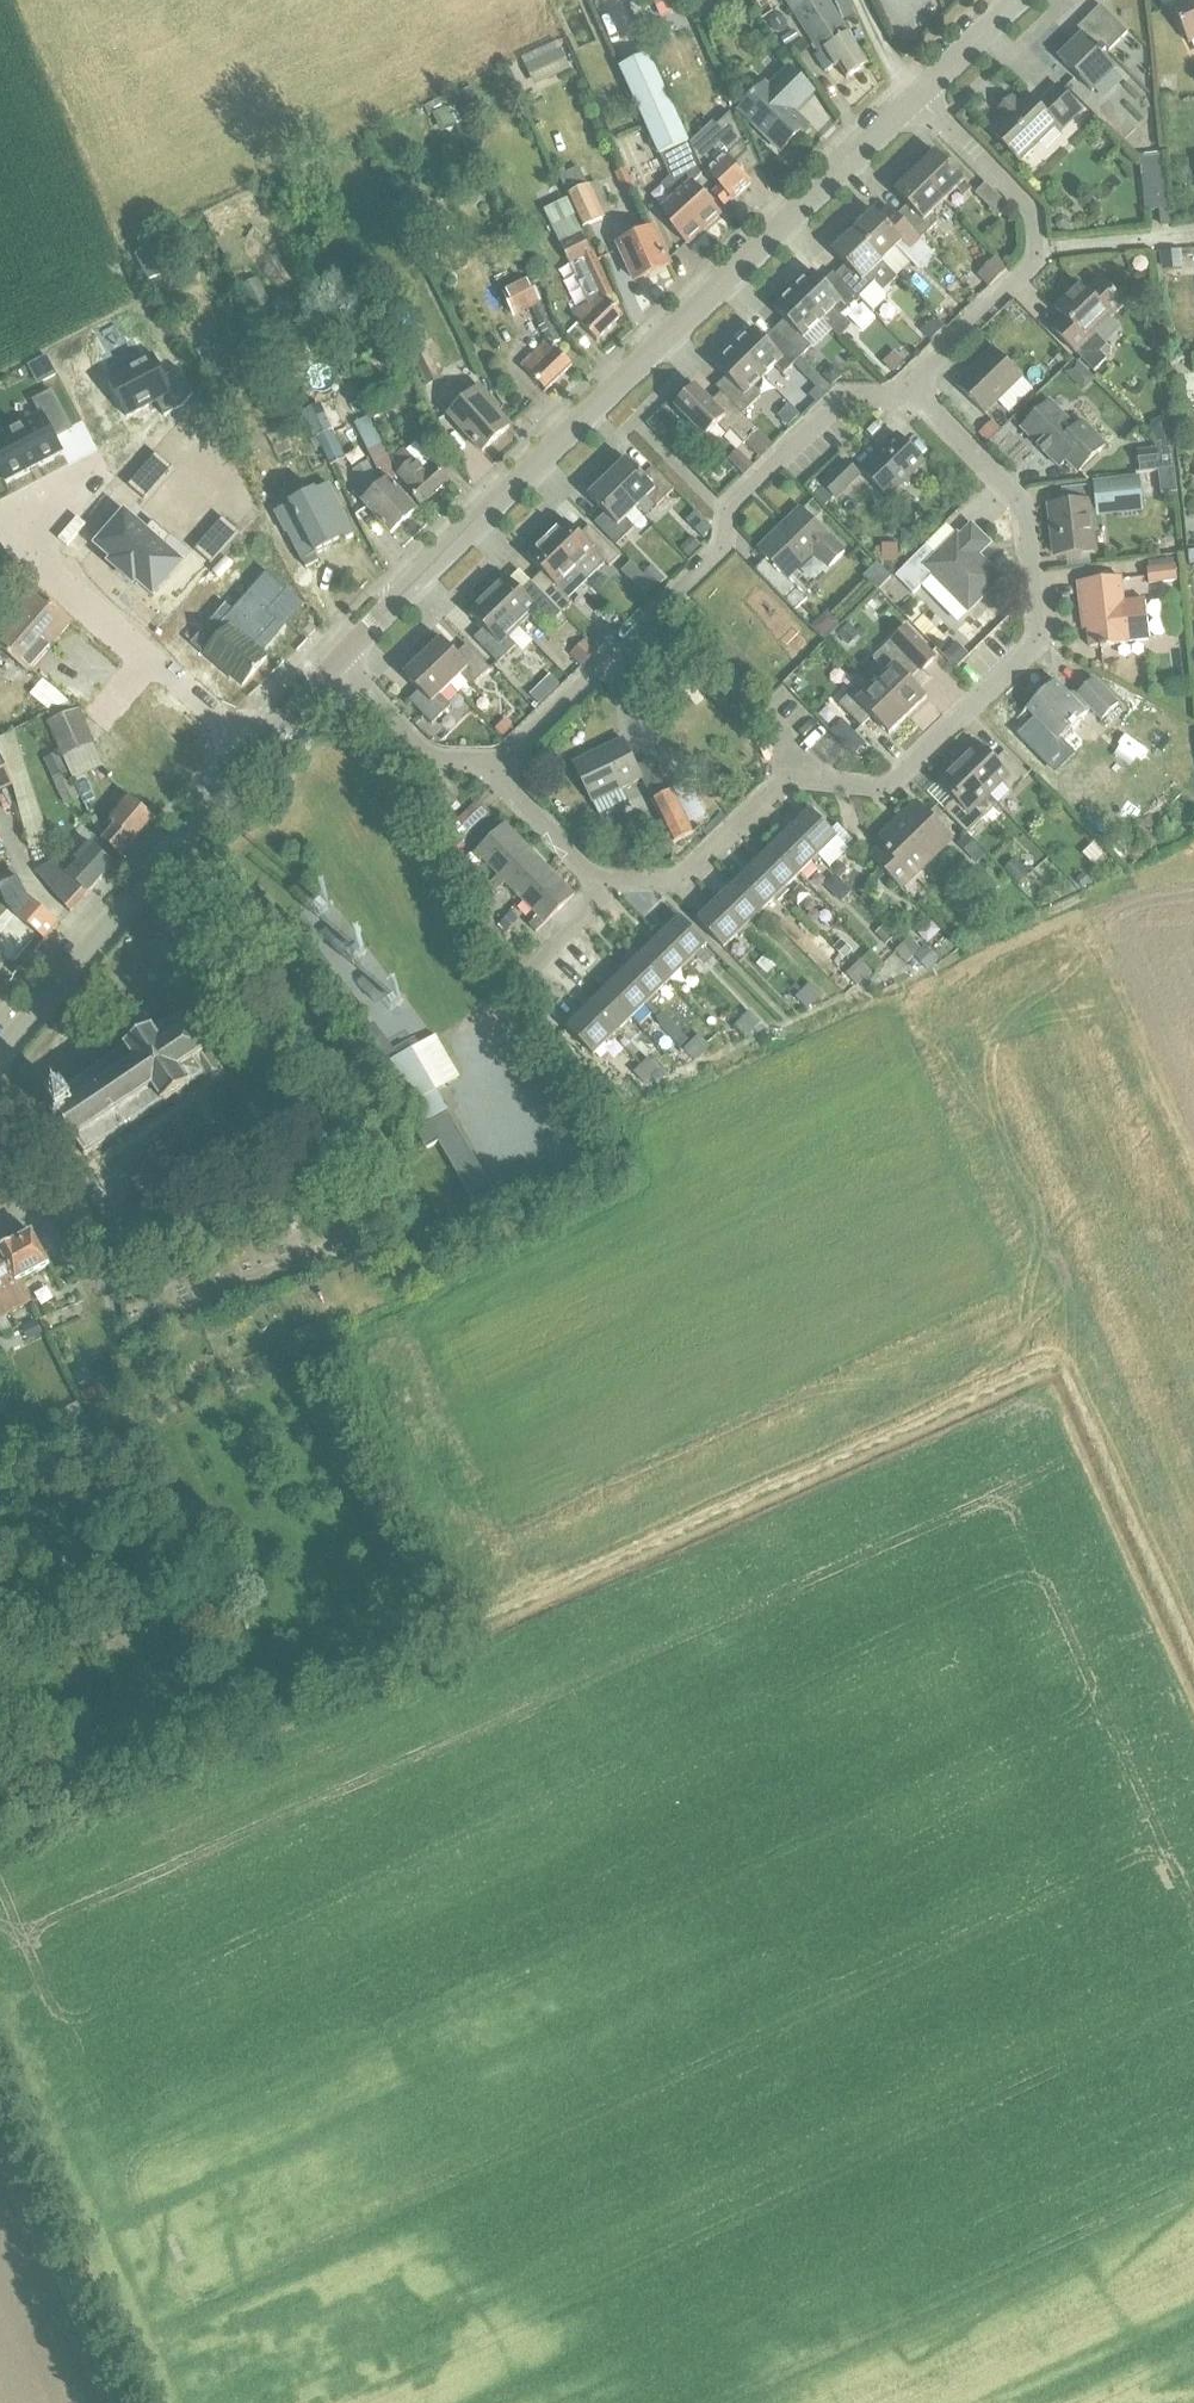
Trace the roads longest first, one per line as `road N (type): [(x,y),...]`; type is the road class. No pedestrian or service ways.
road 1 (residential): [(602,887),(684,874),(781,775),(901,782),(1033,650),(1018,501),(907,394)]
road 2 (tertiary): [(329,671),(913,96)]
road 3 (residential): [(489,764),(722,551),(724,502),(841,401),(907,394)]
road 4 (tertiary): [(0,1047),(256,751)]
road 5 (residential): [(256,751),(47,578),(28,535)]
road 6 (unclassified): [(120,2402),(0,2124)]
road 7 (residential): [(1032,254),(1023,207),(913,96)]
road 8 (residential): [(329,671),(413,755),(489,764)]
road 9 (residential): [(907,394),(1032,254)]
road 10 (residential): [(489,764),(602,887)]
road 11 (residential): [(1032,254),(1193,239)]
road 12 (tertiary): [(913,96),(1019,0)]
road 13 (residential): [(515,975),(602,887)]

